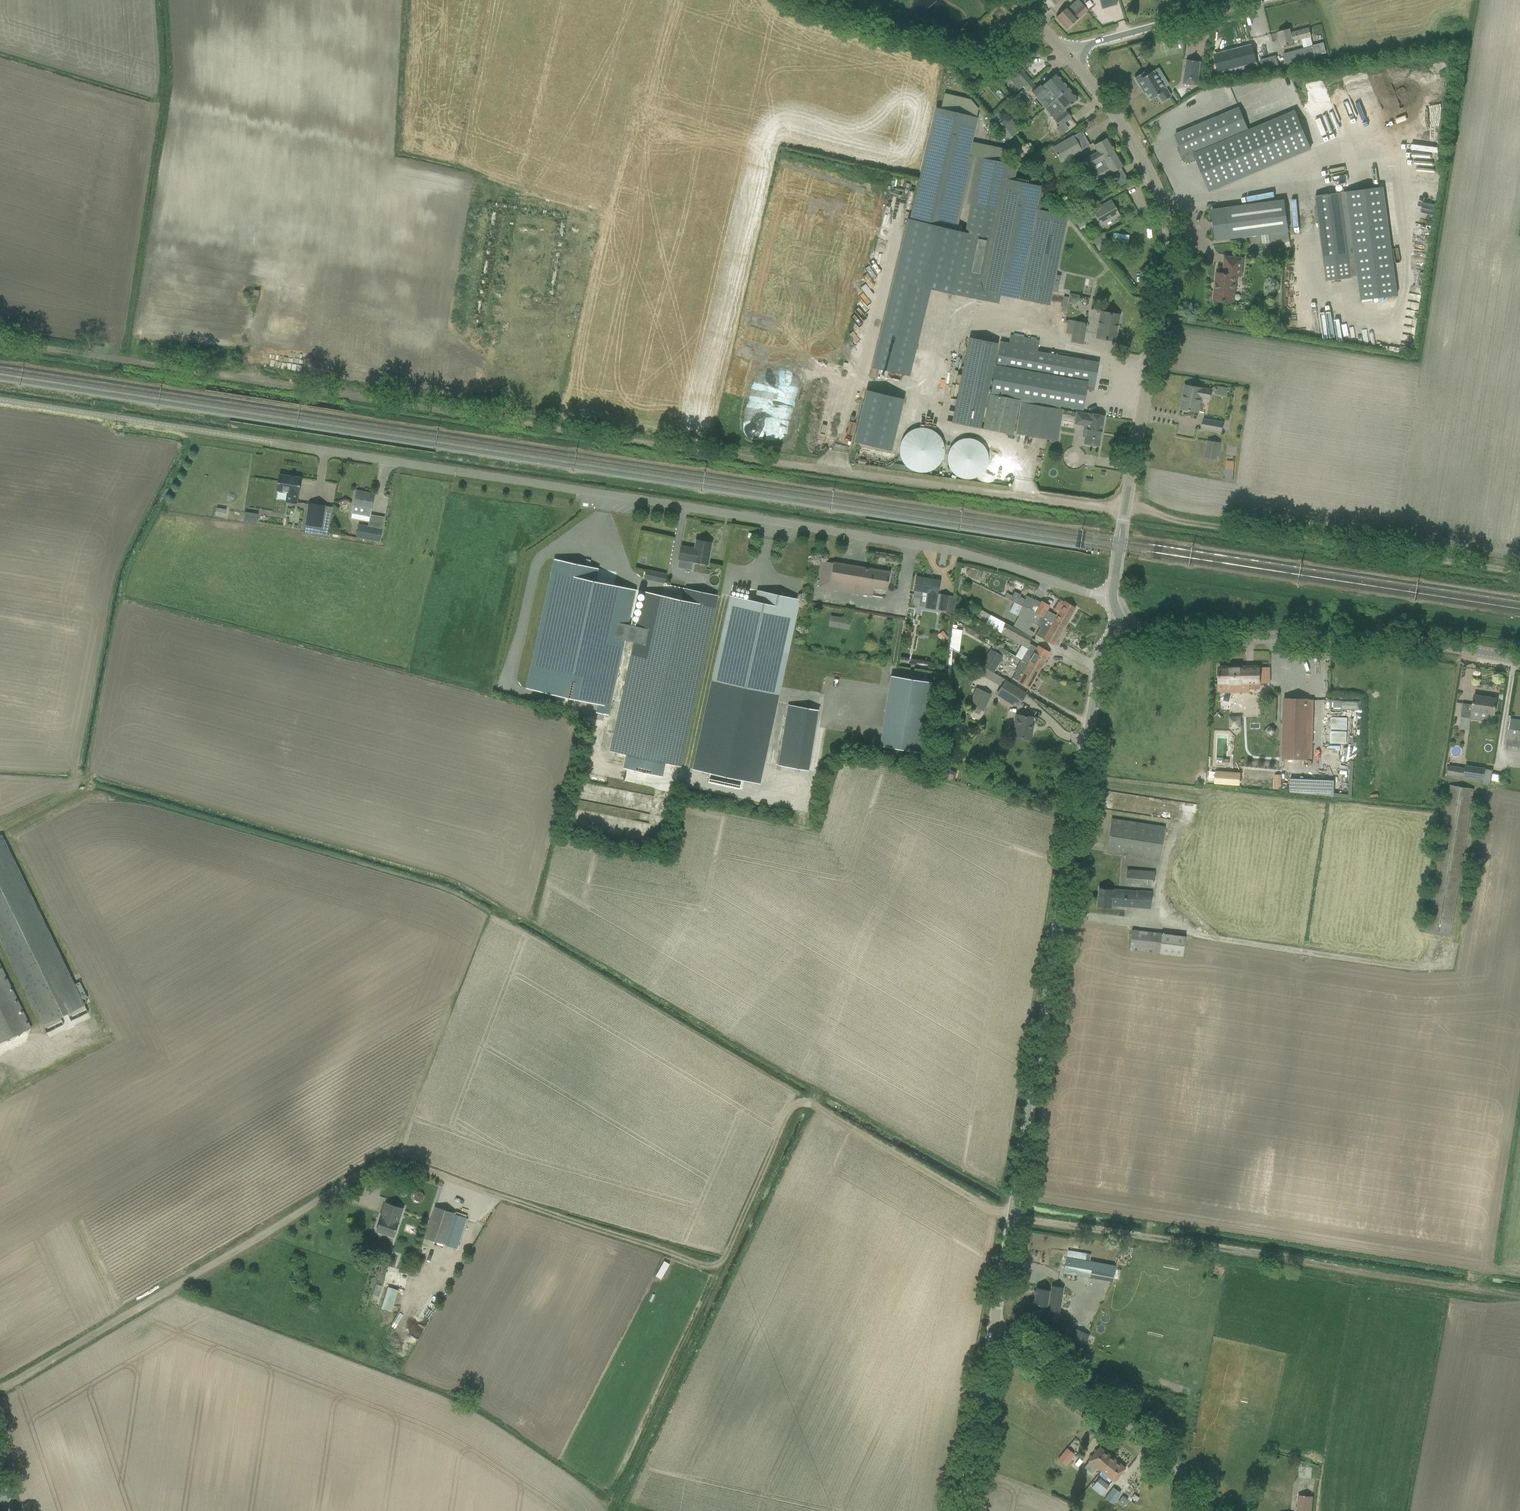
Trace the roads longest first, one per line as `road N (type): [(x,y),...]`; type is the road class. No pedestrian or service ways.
road 1 (track): [(1519,1298),(1030,1222),(992,1211),(802,1104),(785,1117),(725,1255),(708,1266),(477,1187)]
road 2 (unclassified): [(1126,510),(0,343)]
road 3 (unclassified): [(1114,596),(950,553),(272,444)]
road 4 (unclassified): [(996,1321),(1101,653),(1124,625)]
road 5 (tertiary): [(1126,510),(1166,274),(1167,225),(1130,137),(1065,50)]
road 6 (track): [(1126,510),(1212,532),(1519,579)]
road 7 (tertiary): [(1519,658),(1371,638),(1141,635),(1124,625)]
road 8 (unclassified): [(1212,1510),(1162,1456),(996,1321)]
road 9 (unclassified): [(1258,0),(1065,50)]
road 10 (unclassified): [(963,1510),(996,1321)]

